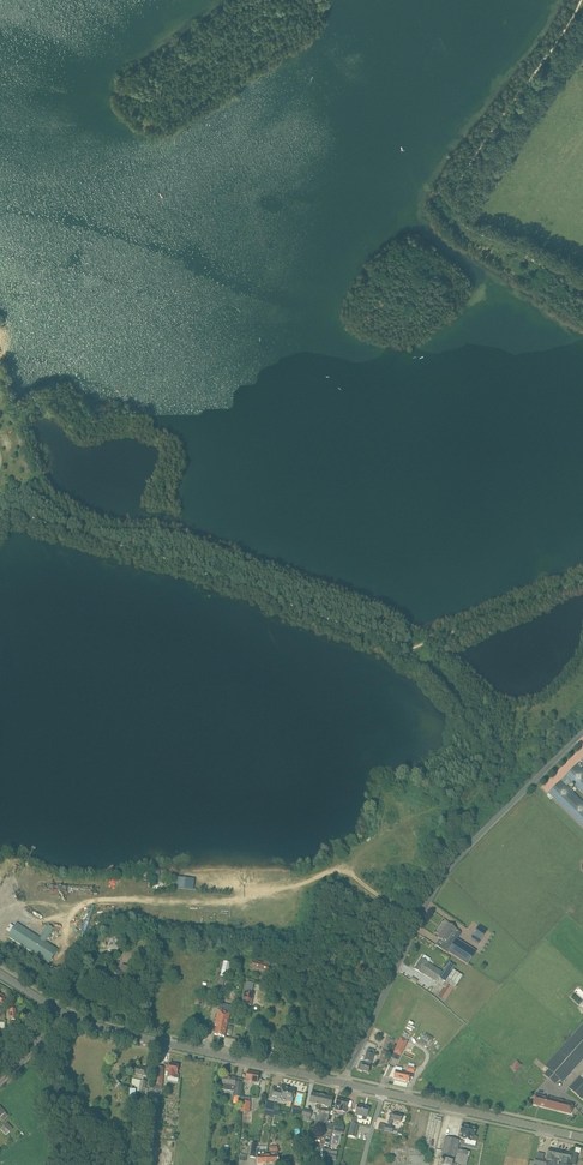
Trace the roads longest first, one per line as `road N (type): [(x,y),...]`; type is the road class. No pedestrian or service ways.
road 1 (unclassified): [(344,1084),(457,862),(582,736)]
road 2 (tertiary): [(344,1084),(71,1016)]
road 3 (tertiary): [(582,1139),(386,1093)]

